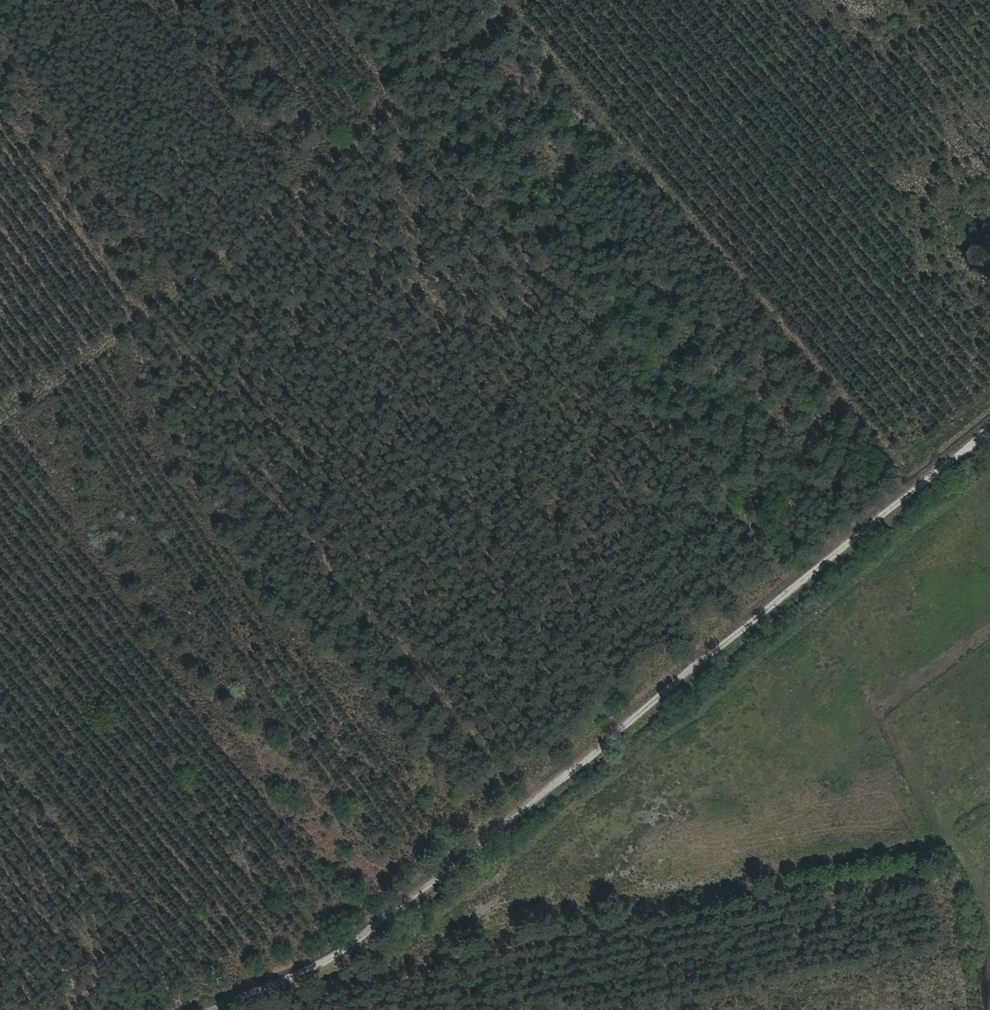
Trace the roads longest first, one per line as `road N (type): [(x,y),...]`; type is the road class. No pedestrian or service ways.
road 1 (track): [(989,430),(743,640),(340,956),(213,1009)]

